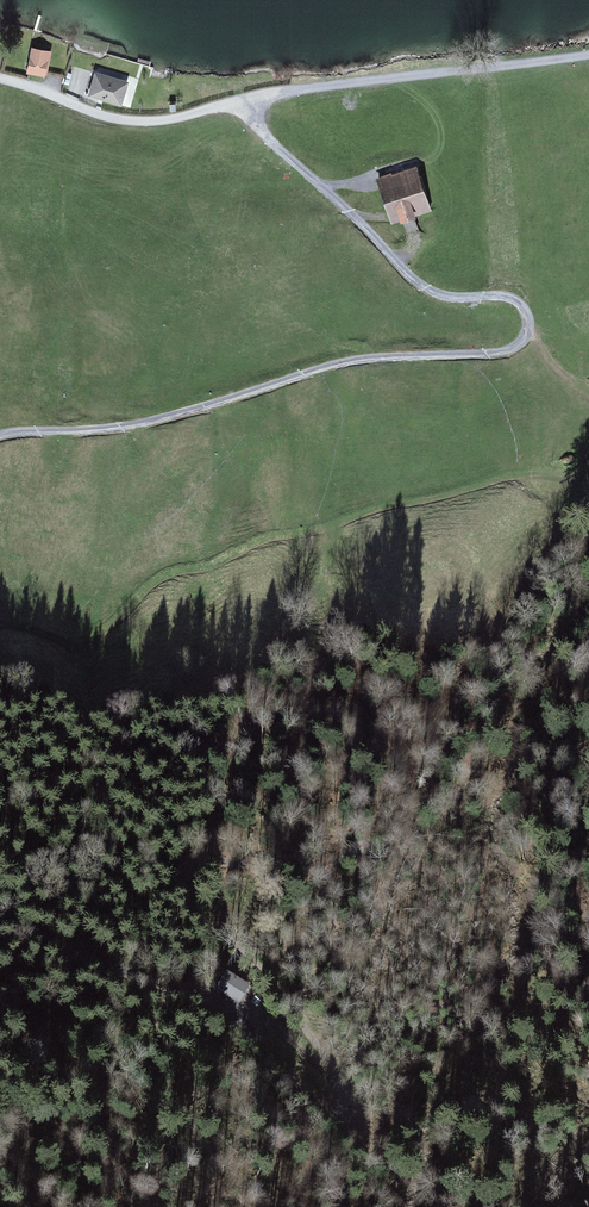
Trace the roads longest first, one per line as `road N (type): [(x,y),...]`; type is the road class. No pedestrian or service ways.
road 1 (track): [(245,104),(304,176),(430,287),(498,294),(521,310),(527,331),(498,354),(370,355),(138,426),(0,438)]
road 2 (track): [(588,465),(570,476),(516,474),(268,540),(210,570),(158,578),(103,636),(78,645),(0,630)]
road 3 (track): [(0,79),(105,117),(147,122),(285,91),(588,56)]
road 4 (track): [(0,921),(215,1000),(330,1110),(343,1110),(322,1069),(251,1009)]

